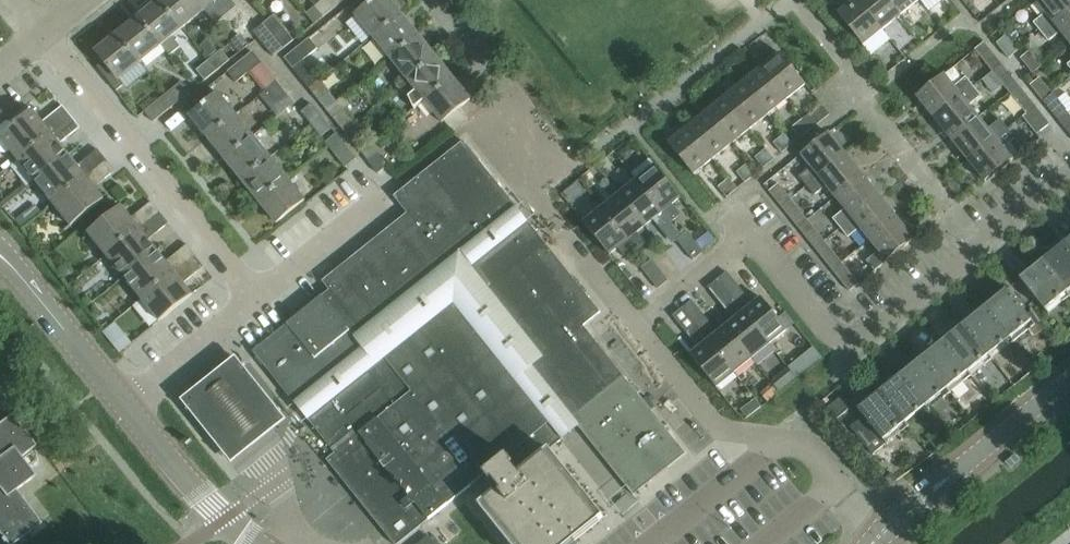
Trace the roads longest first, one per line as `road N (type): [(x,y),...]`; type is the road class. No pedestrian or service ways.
road 1 (residential): [(637,328),(748,235),(831,336),(854,342),(875,335),(1069,175)]
road 2 (residential): [(879,540),(817,447),(716,425),(637,328)]
road 3 (residential): [(259,300),(53,40)]
road 4 (residential): [(879,540),(1069,388)]
road 5 (tertiary): [(126,413),(0,260)]
road 6 (tertiary): [(260,543),(126,413)]
road 7 (residential): [(126,413),(259,300)]
road 8 (residential): [(259,300),(386,202)]

